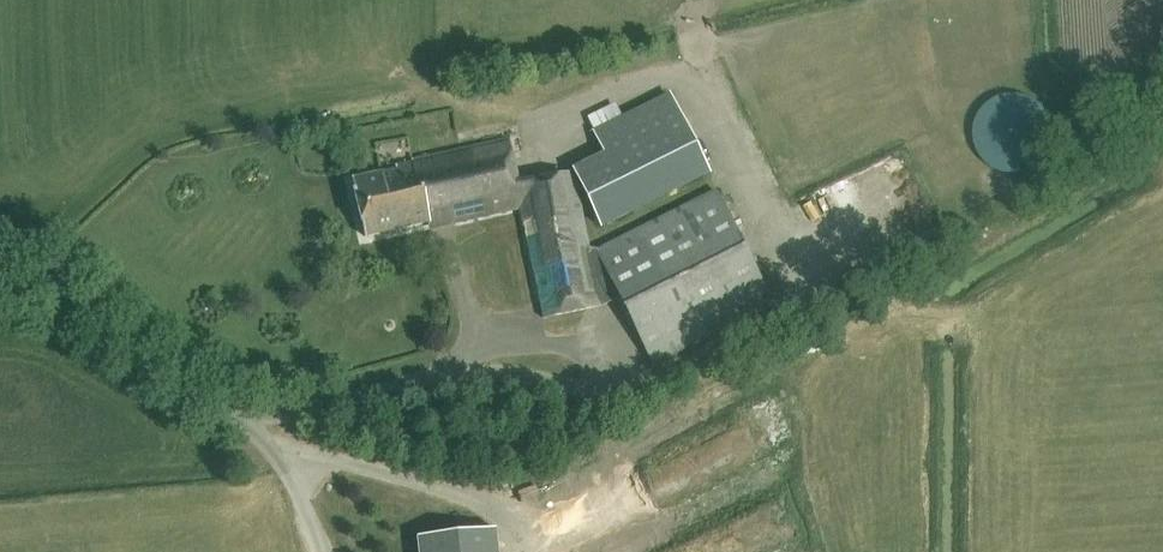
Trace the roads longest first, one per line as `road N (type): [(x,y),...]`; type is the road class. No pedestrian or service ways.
road 1 (track): [(956,231),(672,376),(641,376),(575,345),(537,338),(474,357)]
road 2 (unclassified): [(0,292),(71,309),(239,417),(287,477),(325,551)]
road 3 (track): [(823,293),(679,75),(614,87)]
road 4 (track): [(268,449),(490,506),(525,551)]
road 5 (track): [(956,231),(1047,185),(1162,107)]

